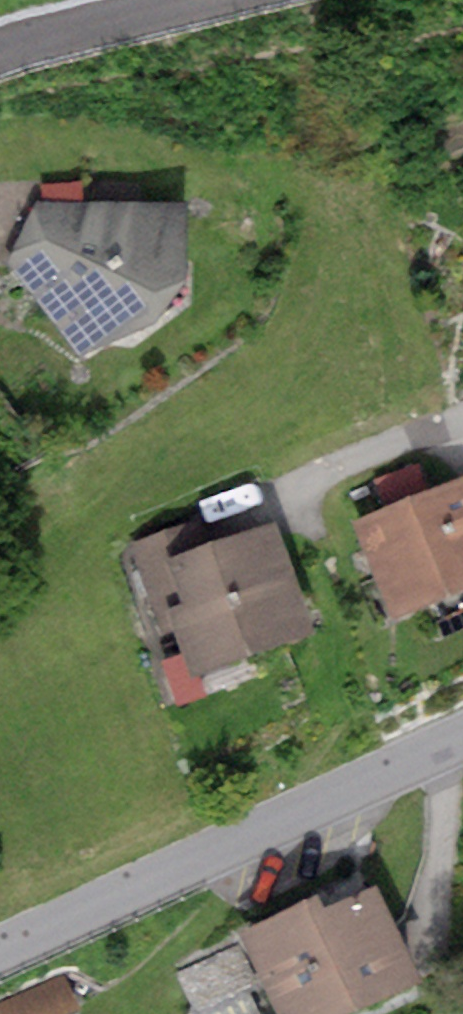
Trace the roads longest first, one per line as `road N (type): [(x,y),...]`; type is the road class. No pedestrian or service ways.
road 1 (residential): [(462,730),(0,948)]
road 2 (residential): [(462,416),(264,497)]
road 3 (residential): [(0,52),(200,0)]

